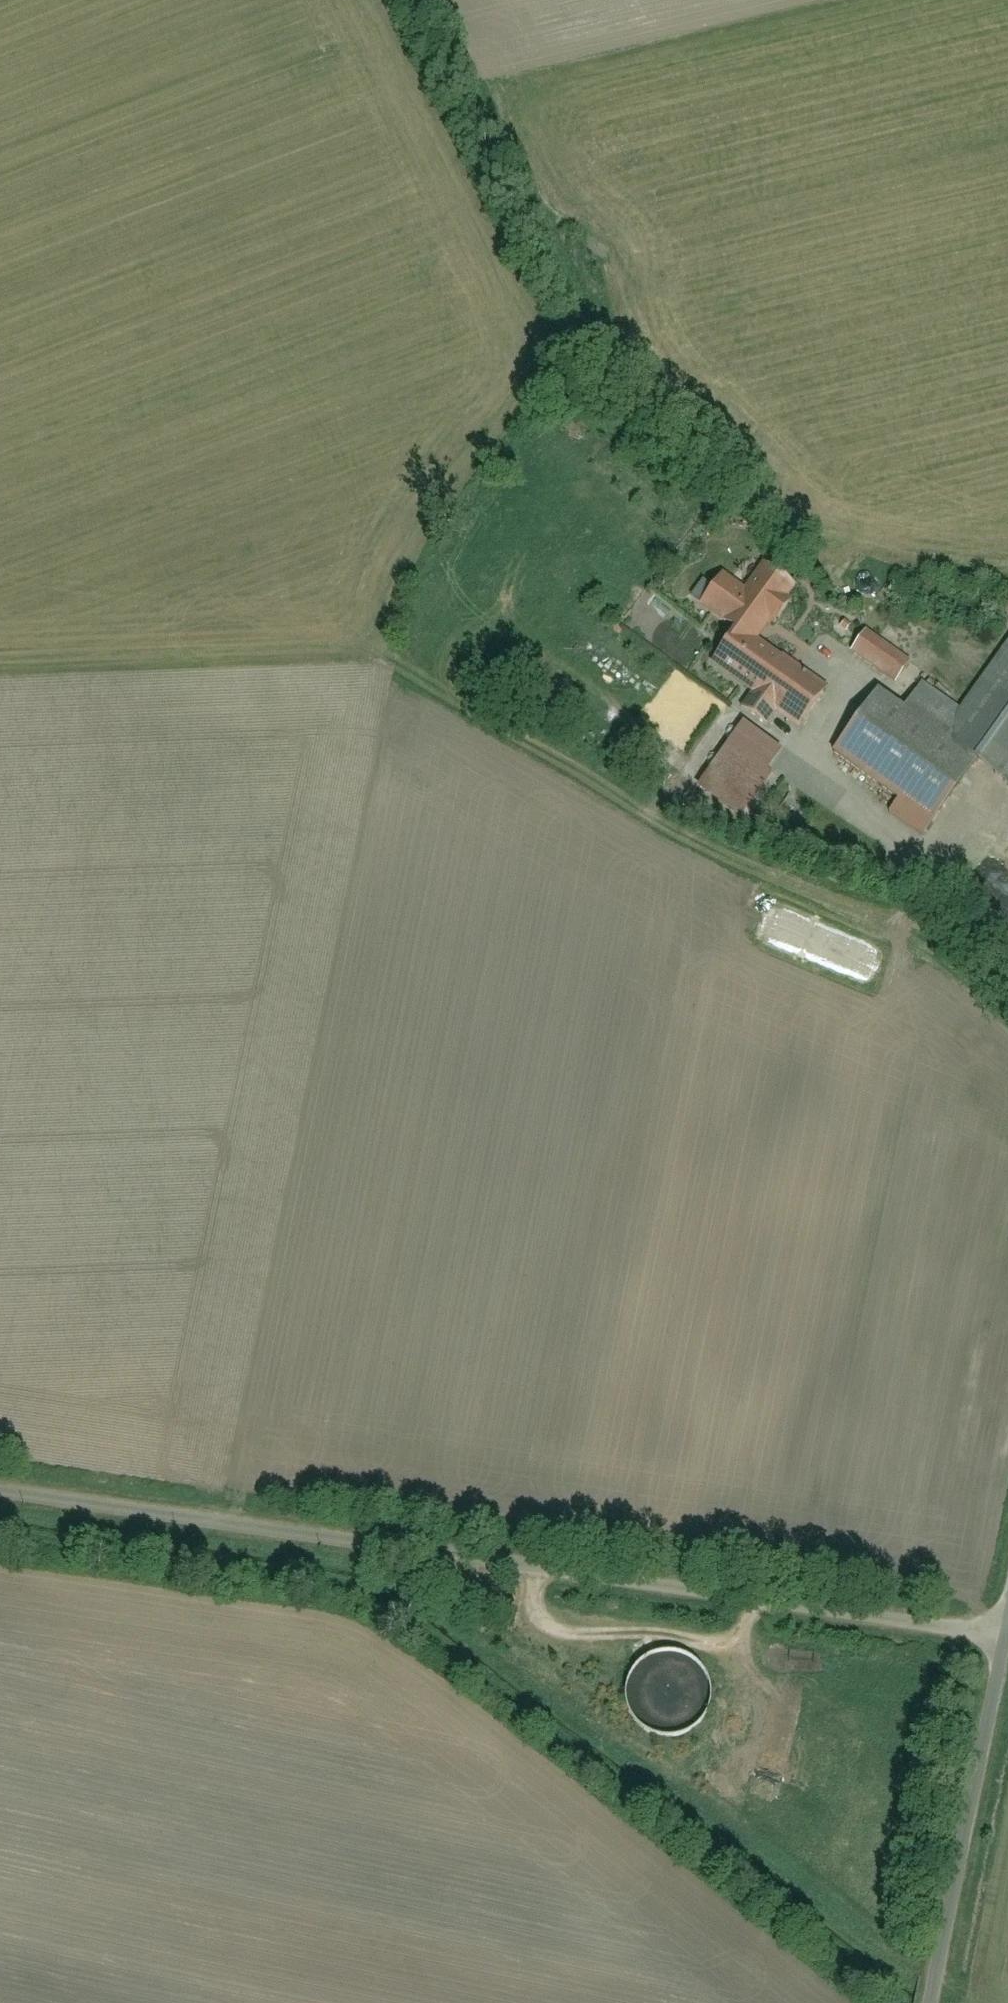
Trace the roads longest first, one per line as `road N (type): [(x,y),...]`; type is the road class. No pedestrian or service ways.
road 1 (unclassified): [(0,1487),(1005,1635)]
road 2 (unclassified): [(1005,1635),(930,2002)]

